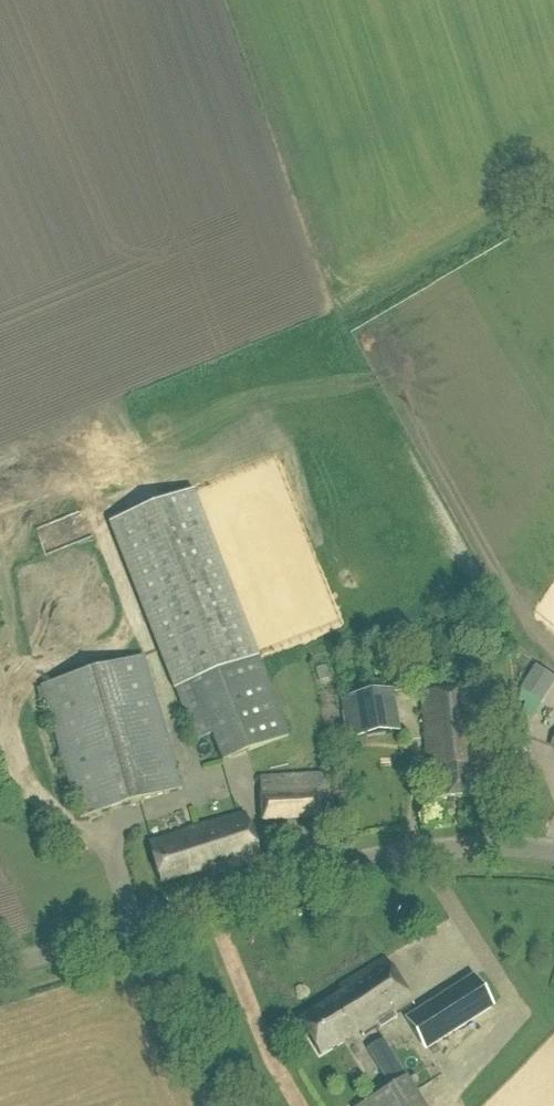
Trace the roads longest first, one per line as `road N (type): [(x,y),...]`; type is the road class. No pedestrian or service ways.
road 1 (unclassified): [(0,971),(417,848),(553,853)]

